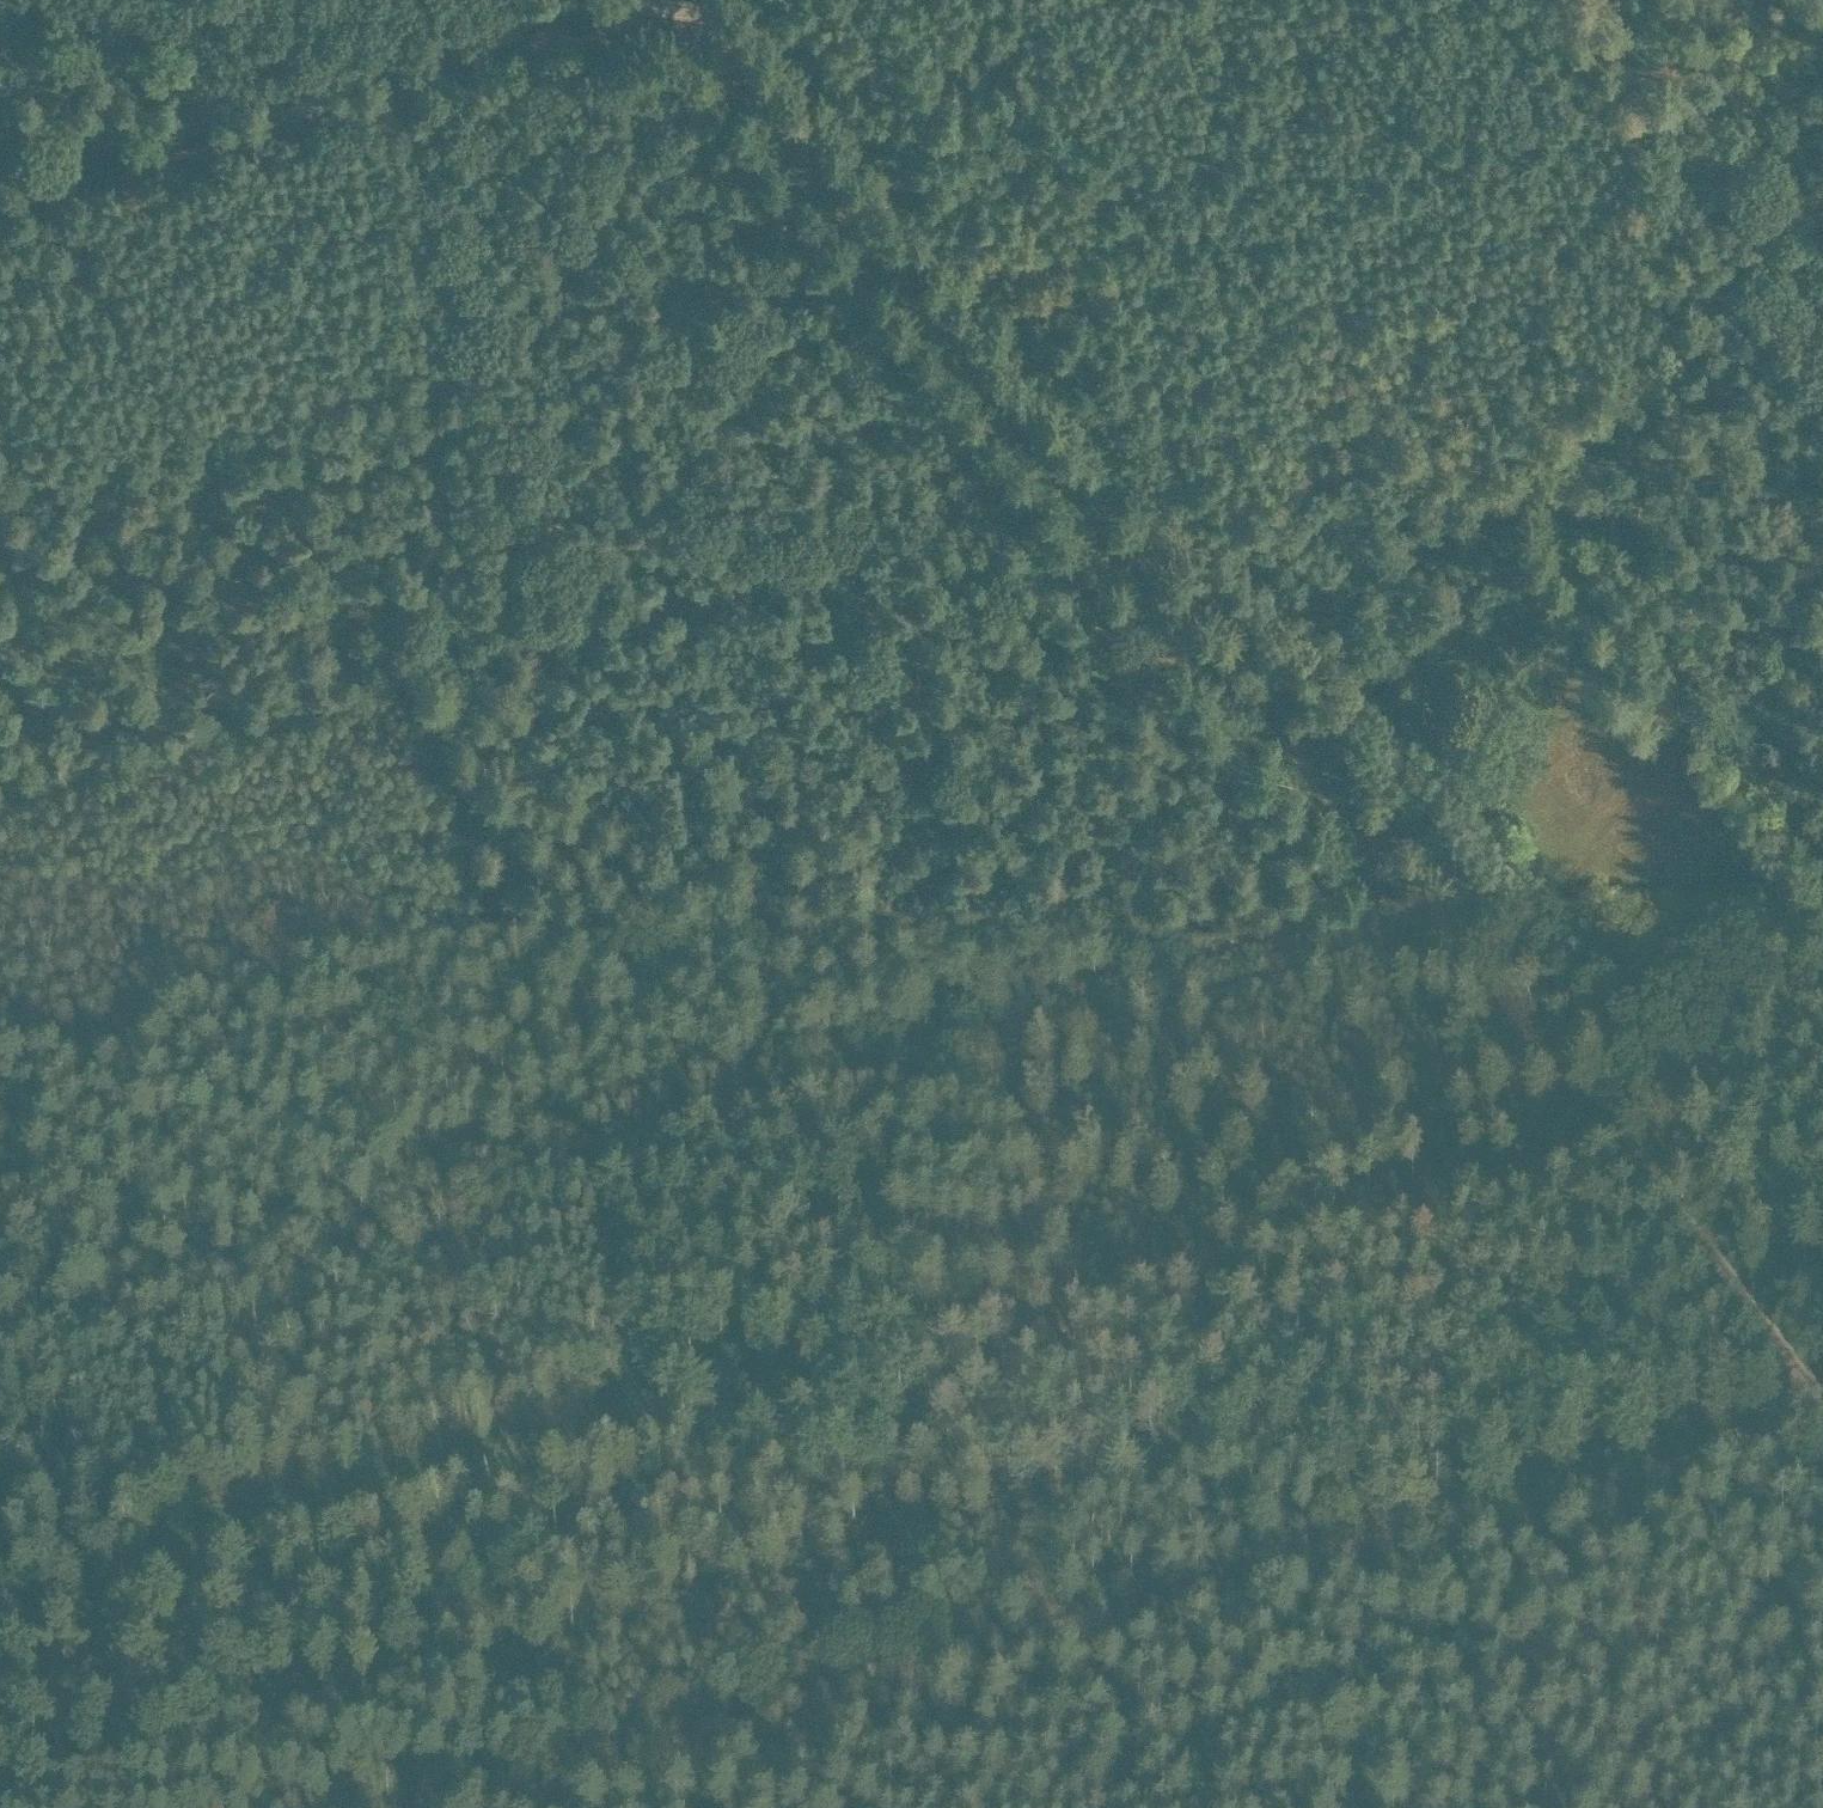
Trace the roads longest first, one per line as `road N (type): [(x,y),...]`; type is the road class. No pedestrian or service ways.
road 1 (track): [(1822,604),(1423,908),(1361,945),(0,1346)]
road 2 (track): [(1822,1415),(1494,1006),(1279,709),(701,0)]
road 3 (track): [(1822,1424),(394,1801)]
road 4 (track): [(1711,163),(1581,0)]
road 5 (track): [(1822,305),(1711,163)]
road 6 (track): [(1822,115),(1711,163)]

